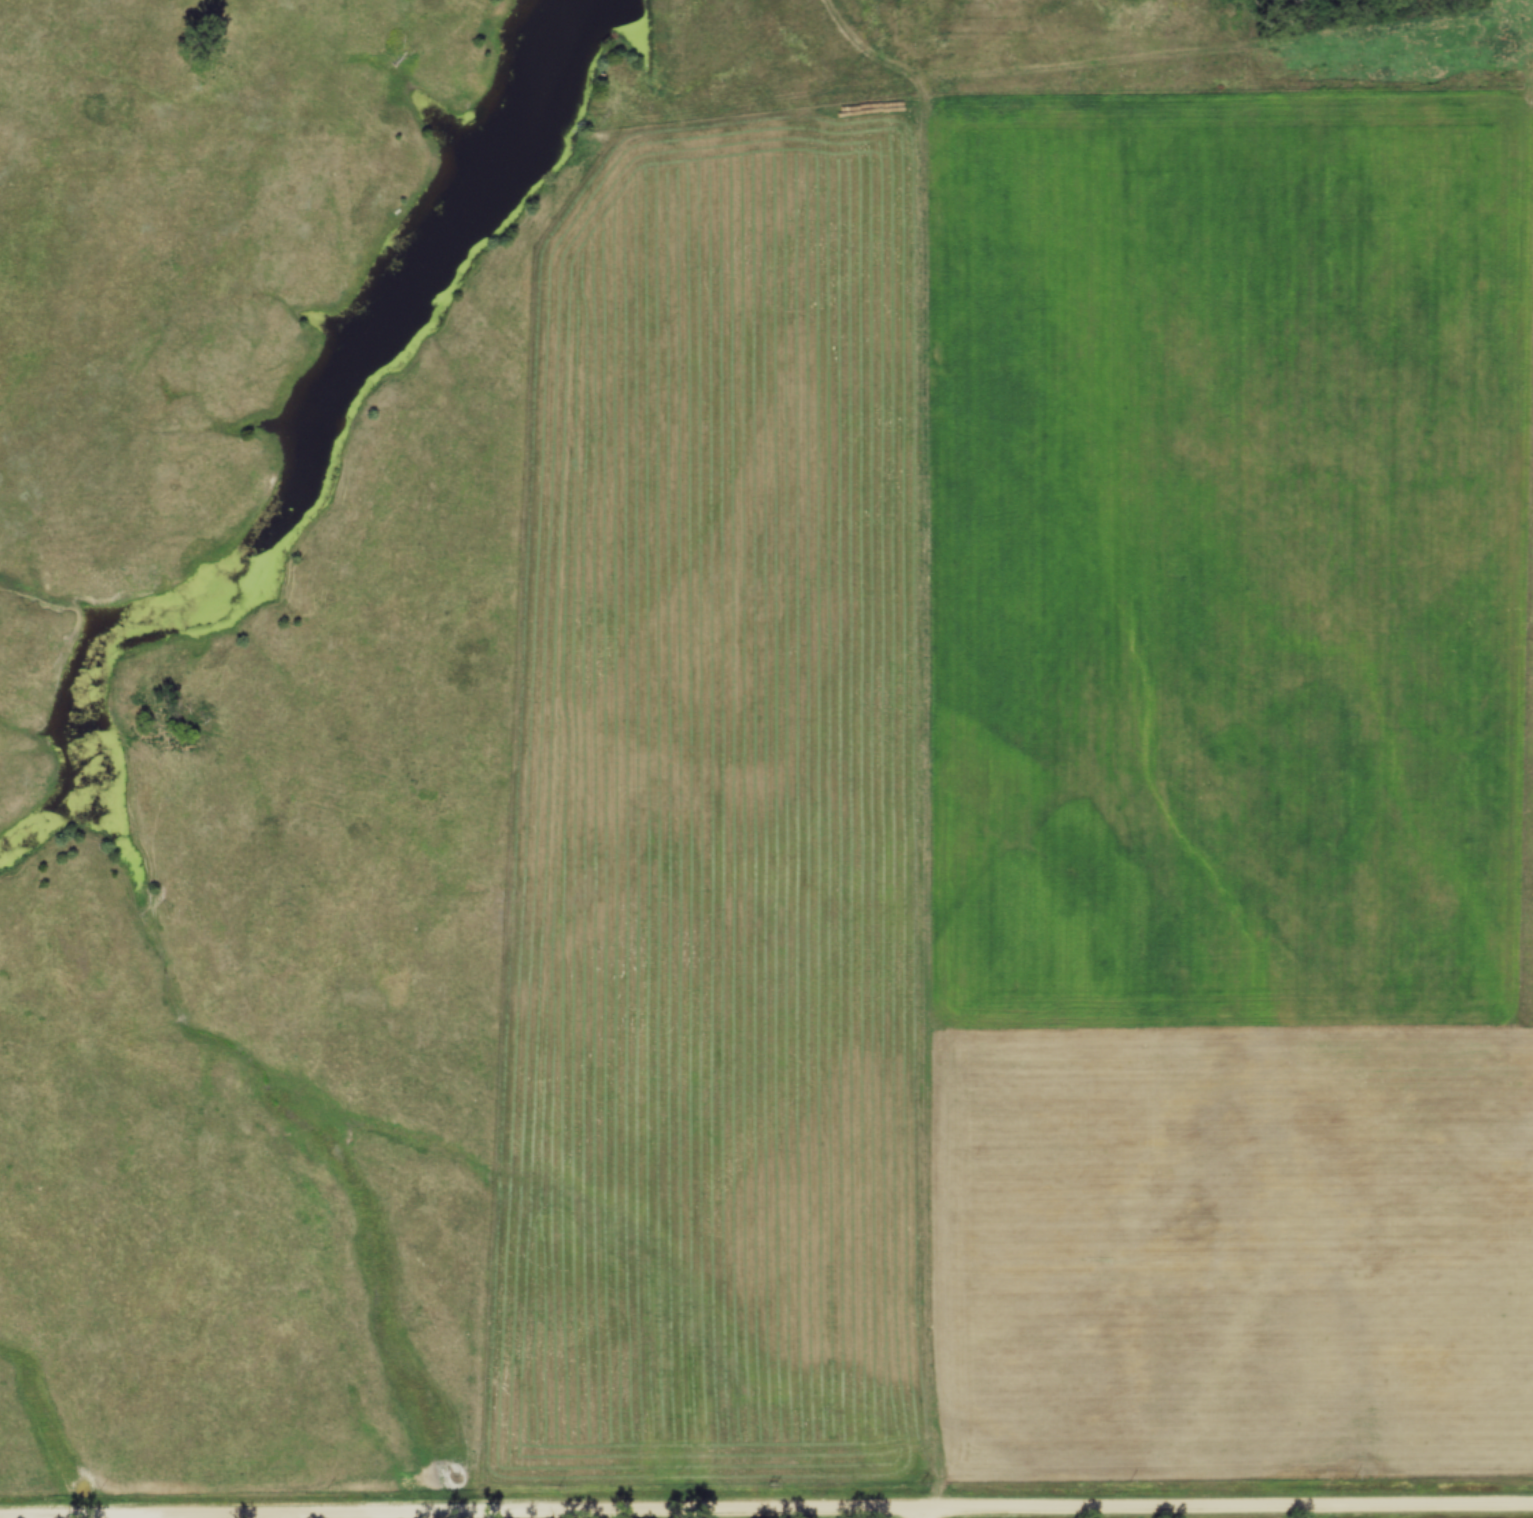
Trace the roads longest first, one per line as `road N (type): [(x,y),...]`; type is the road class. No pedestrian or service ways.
road 1 (residential): [(1532,1513),(724,1517)]

